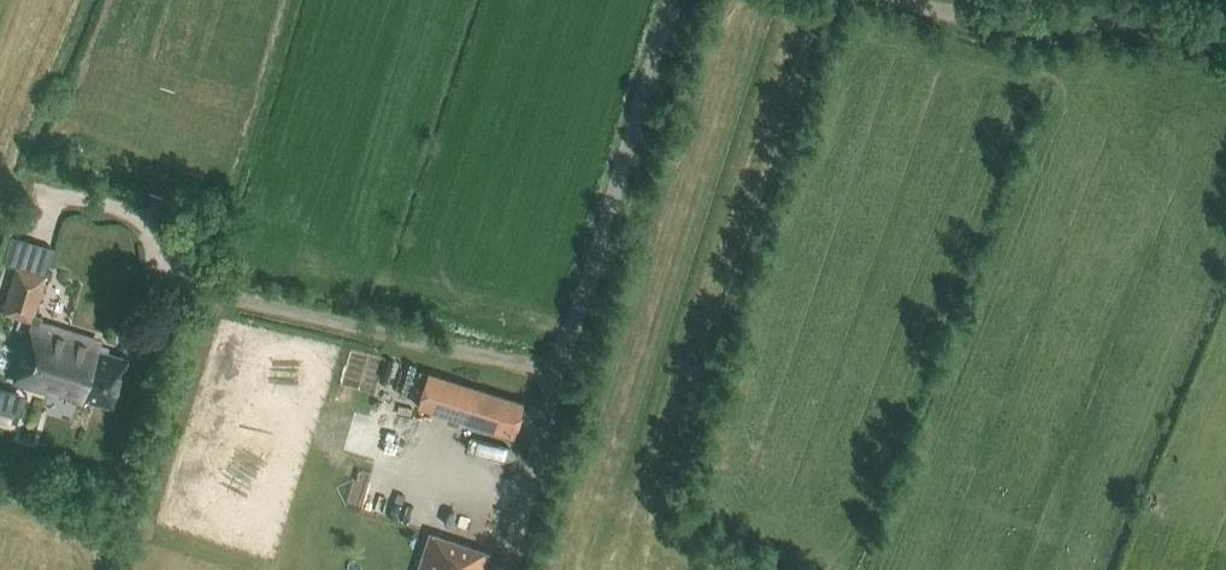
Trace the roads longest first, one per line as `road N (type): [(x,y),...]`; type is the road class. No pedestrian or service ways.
road 1 (track): [(504,569),(676,0)]
road 2 (track): [(1225,32),(1177,21),(990,18),(914,0)]

